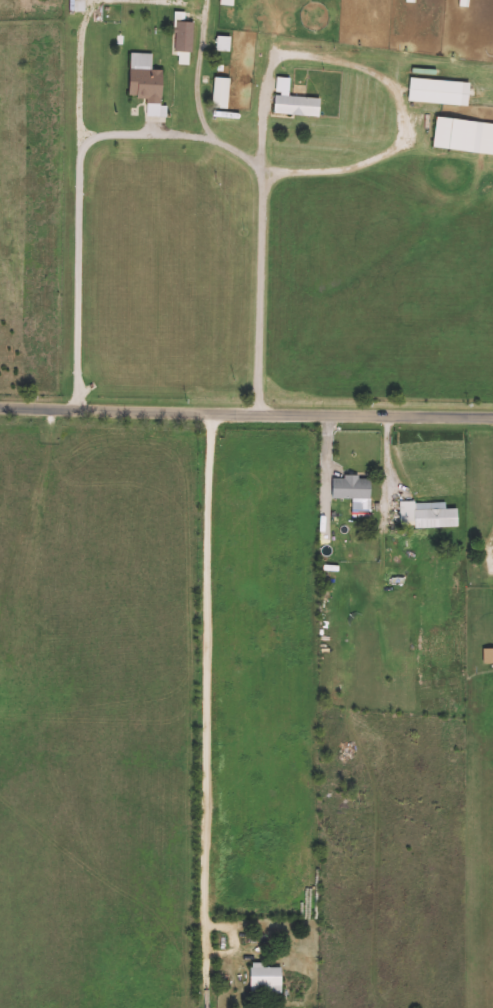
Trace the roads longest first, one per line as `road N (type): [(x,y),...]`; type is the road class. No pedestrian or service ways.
road 1 (residential): [(210,416),(205,958)]
road 2 (residential): [(492,421),(0,410)]

